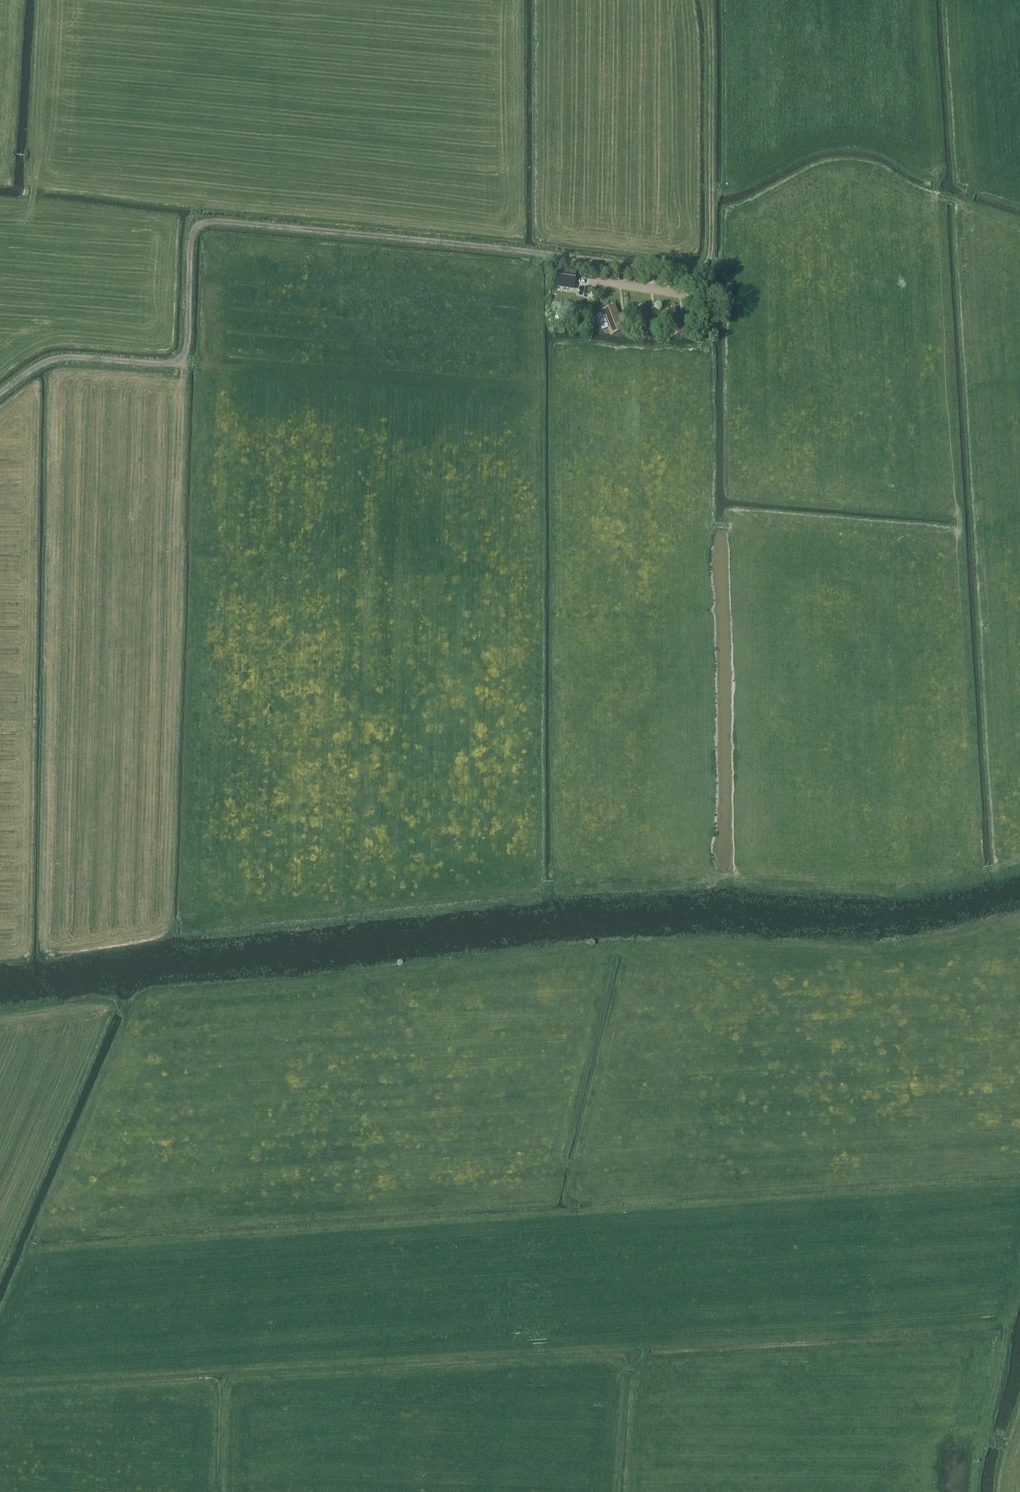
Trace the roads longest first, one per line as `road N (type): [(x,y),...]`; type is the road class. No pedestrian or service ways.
road 1 (unclassified): [(0,397),(56,362),(181,363),(192,236),(208,223),(705,270)]
road 2 (track): [(710,0),(705,270)]

